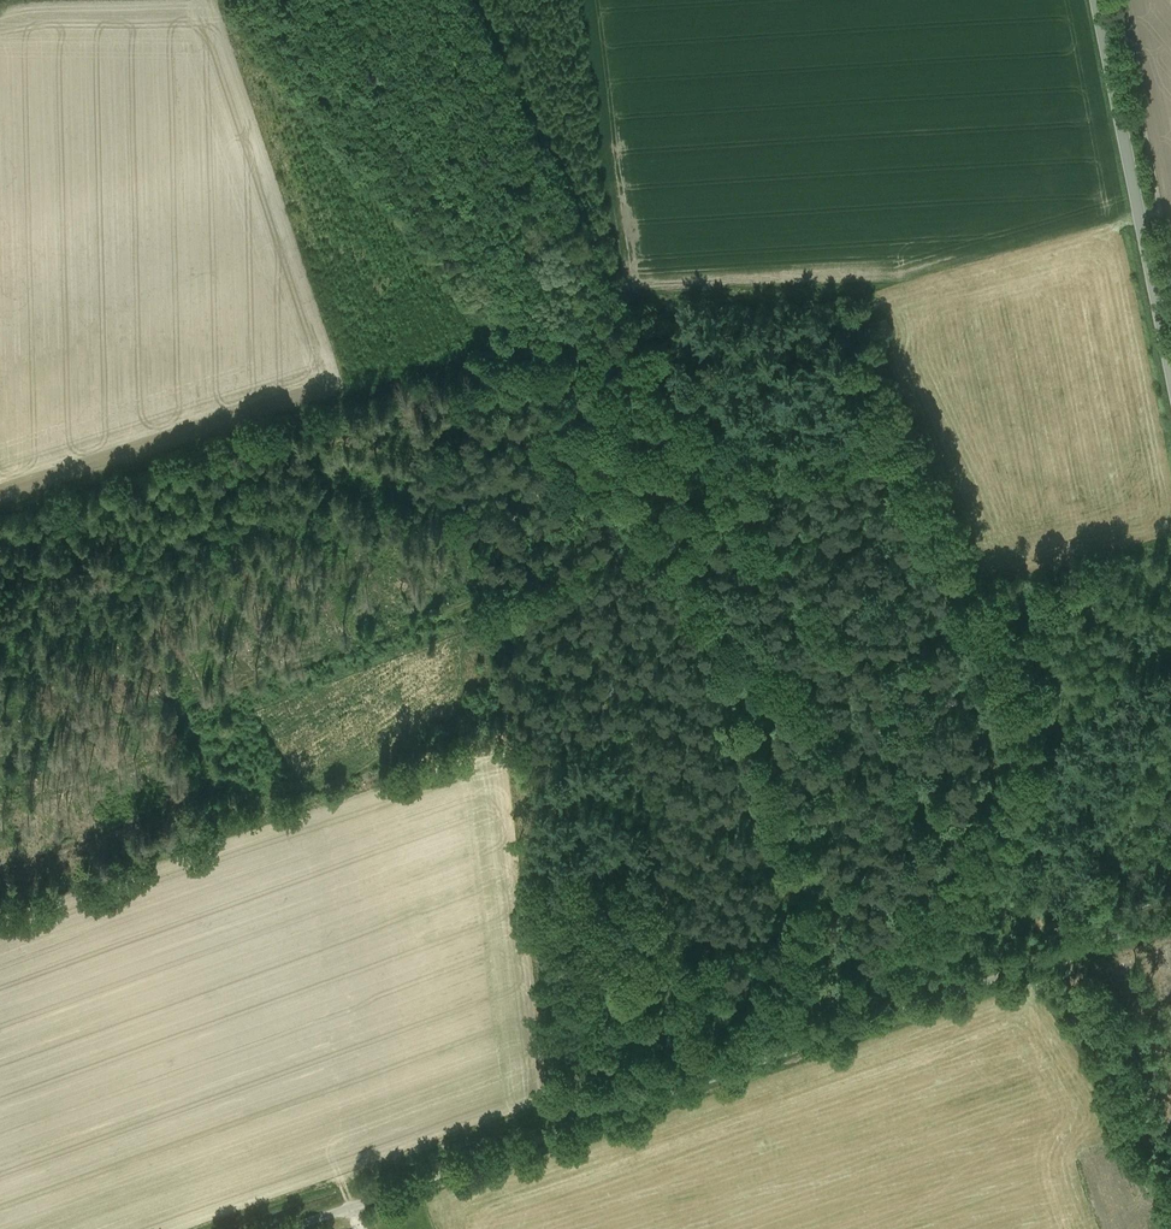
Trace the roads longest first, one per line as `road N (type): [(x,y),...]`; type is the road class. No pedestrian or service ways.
road 1 (unclassified): [(285,1228),(1170,916)]
road 2 (track): [(224,0),(500,347)]
road 3 (tertiary): [(1170,367),(1097,0)]

